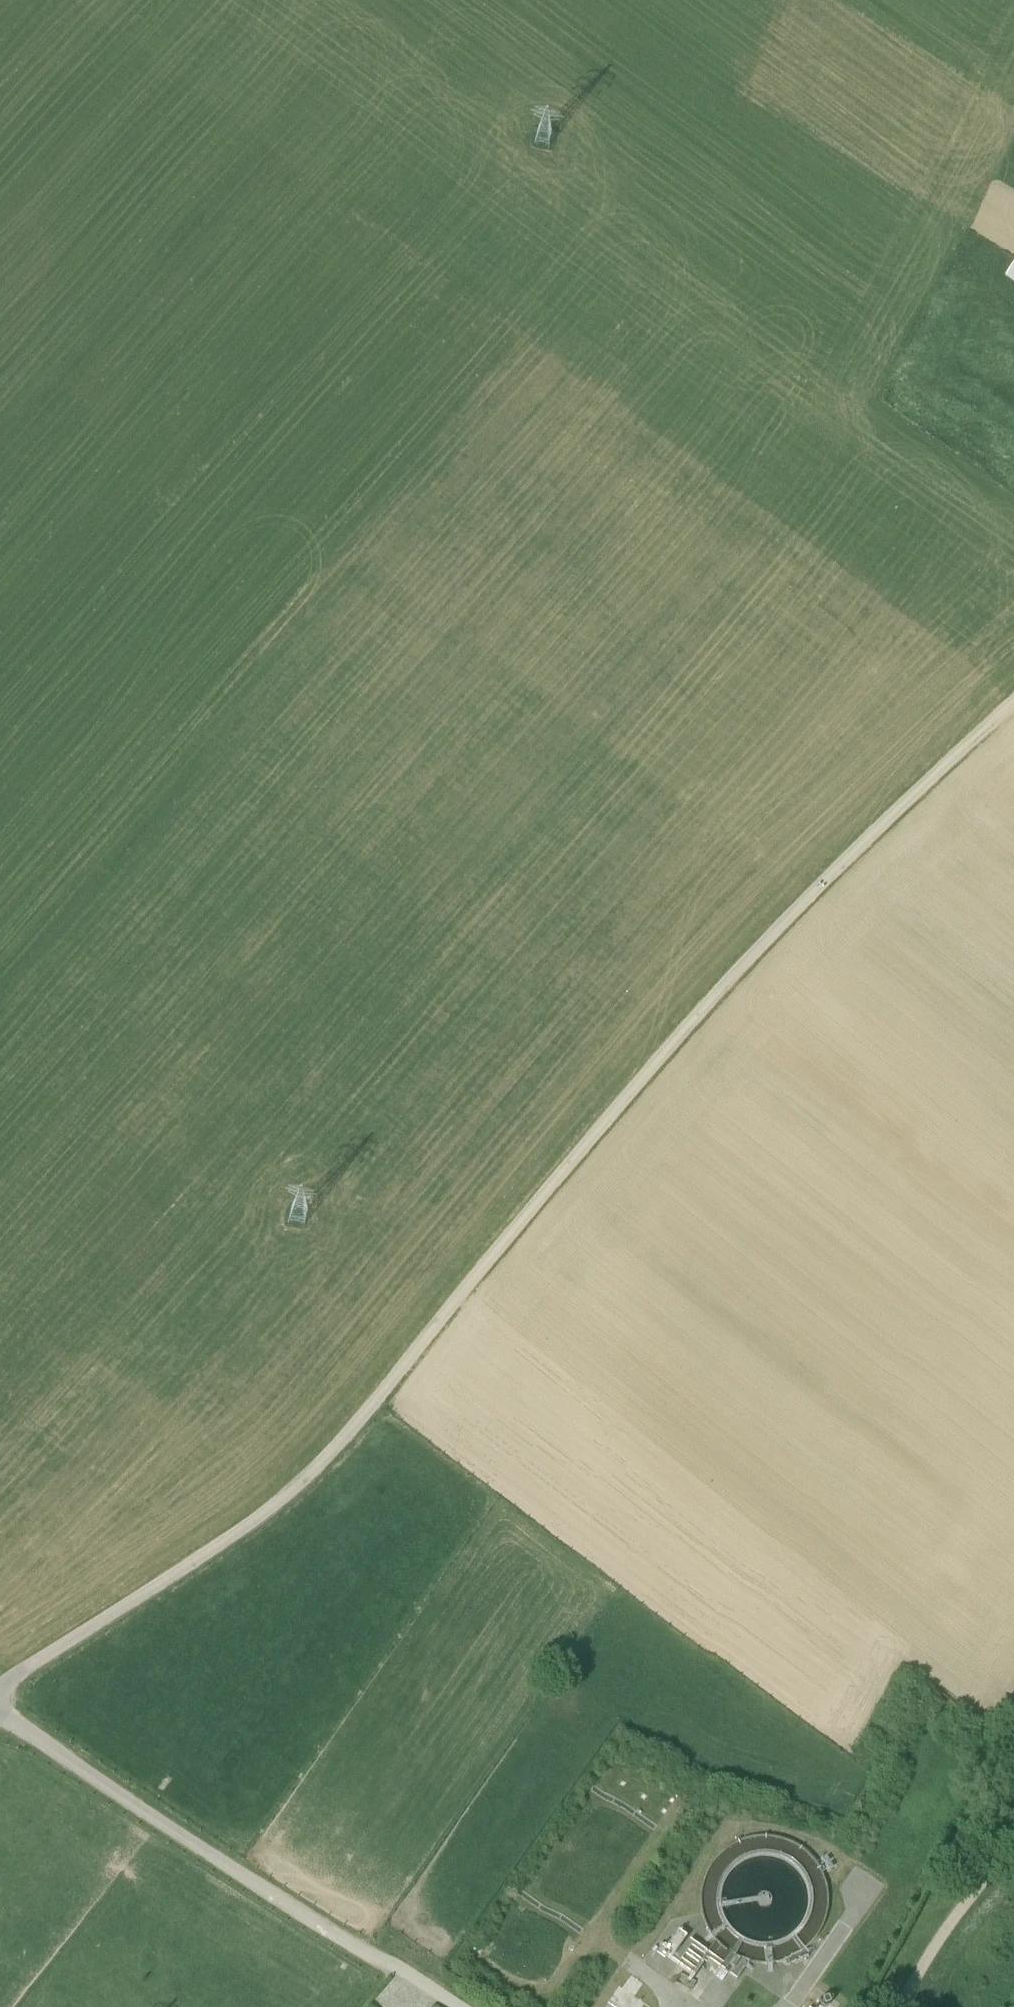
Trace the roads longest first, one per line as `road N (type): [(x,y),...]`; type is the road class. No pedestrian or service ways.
road 1 (unclassified): [(1013,703),(705,1006),(309,1478),(257,1521),(0,1686)]
road 2 (unclassified): [(448,2006),(0,1717)]

